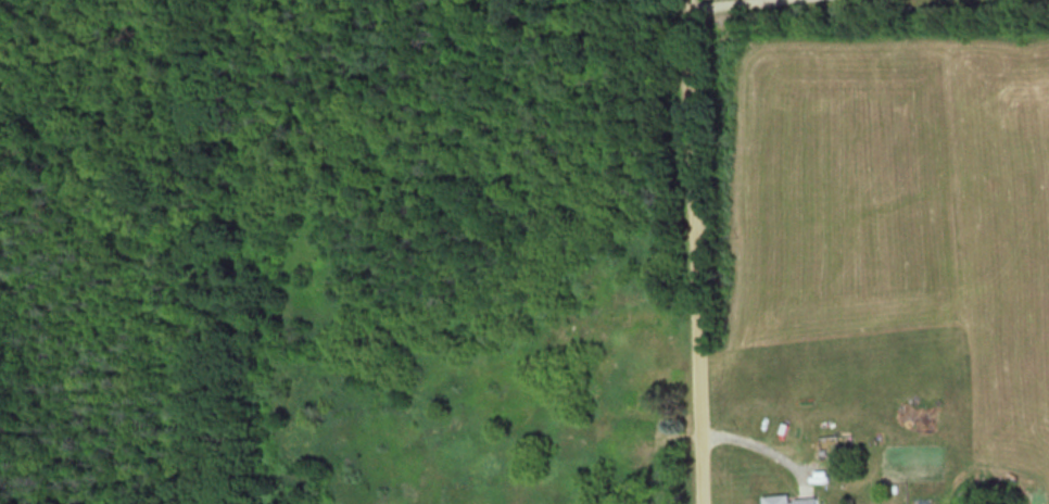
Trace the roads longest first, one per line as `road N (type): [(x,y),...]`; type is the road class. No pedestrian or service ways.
road 1 (residential): [(696,0),(707,503)]

